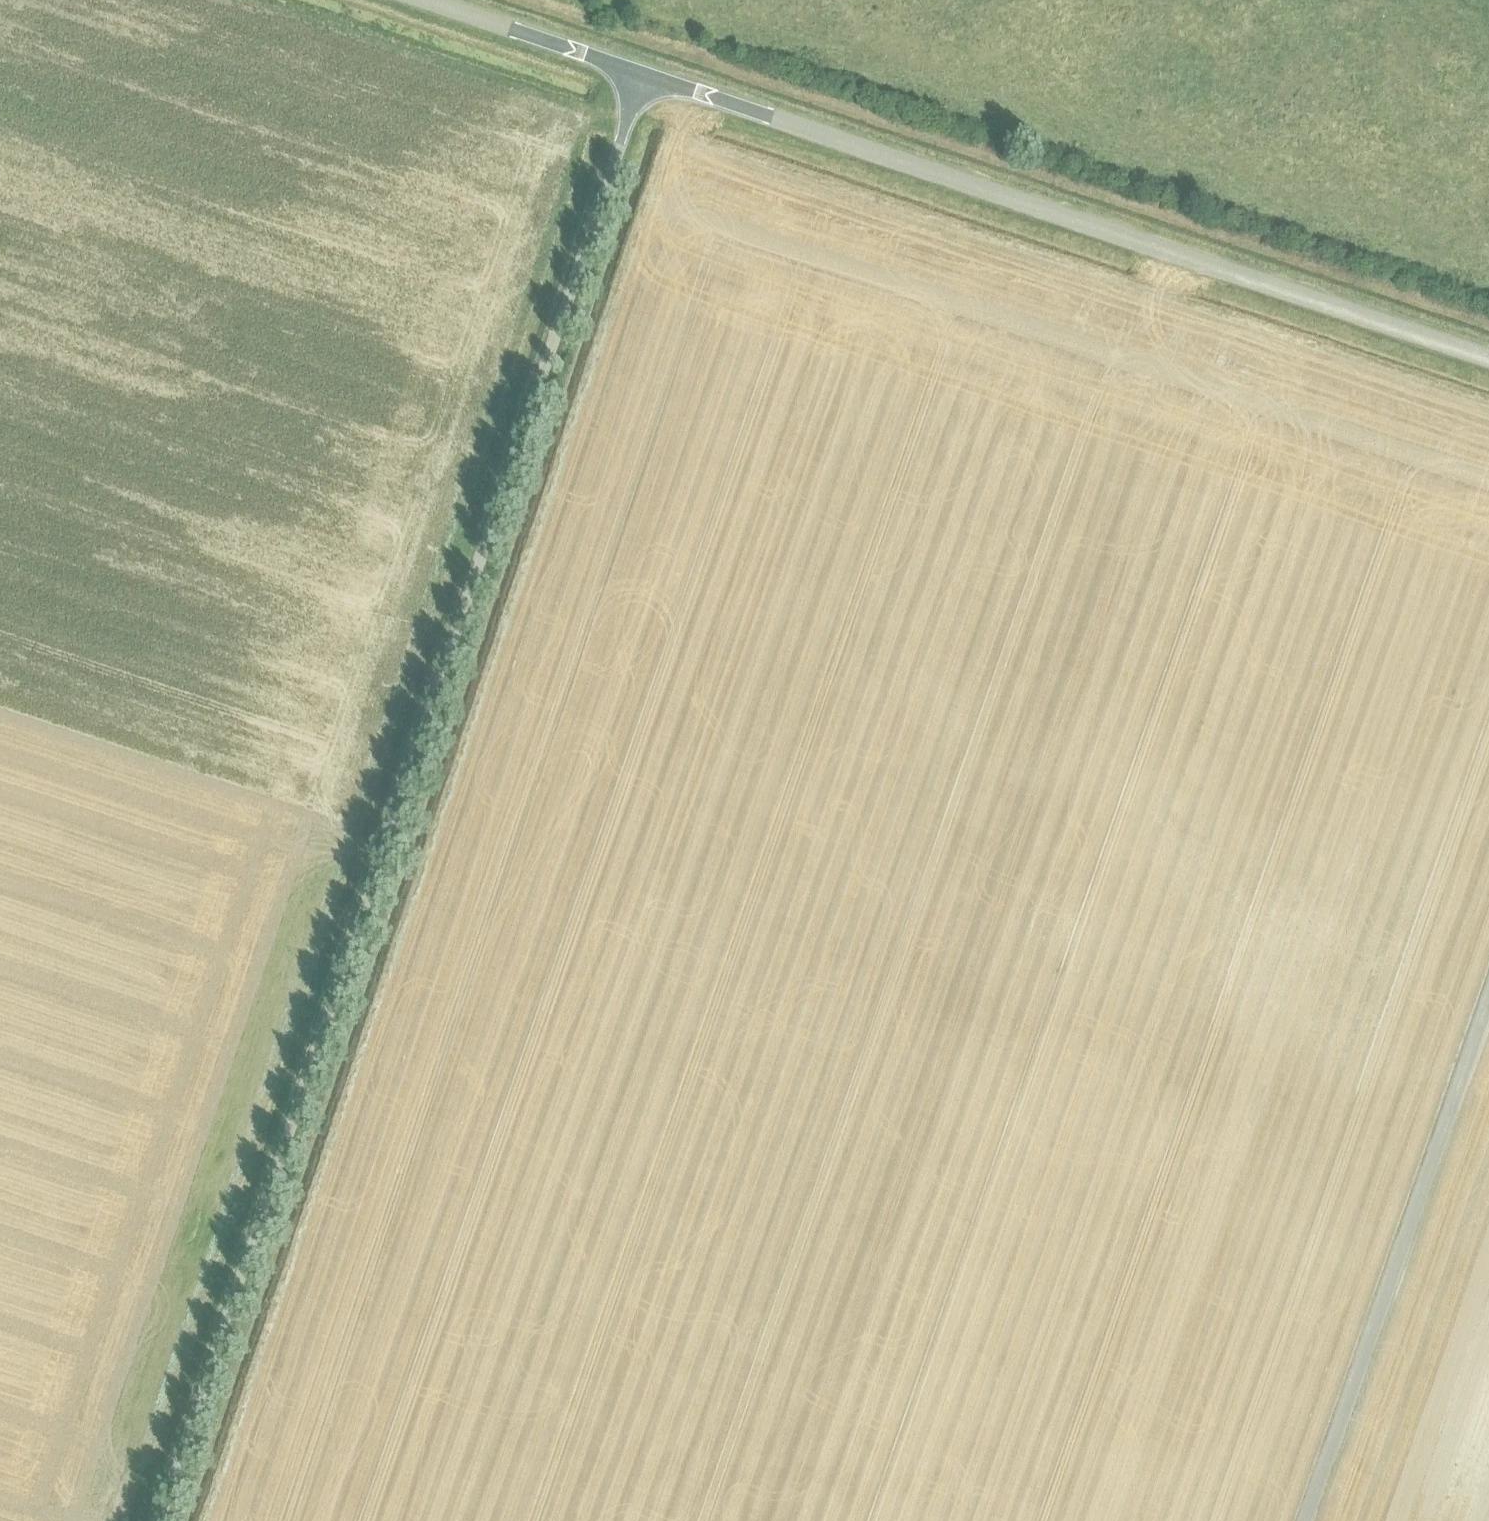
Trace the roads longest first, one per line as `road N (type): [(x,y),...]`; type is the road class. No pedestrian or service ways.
road 1 (unclassified): [(161,1520),(643,76)]
road 2 (unclassified): [(1488,359),(643,76)]
road 3 (unclassified): [(643,76),(417,0)]

